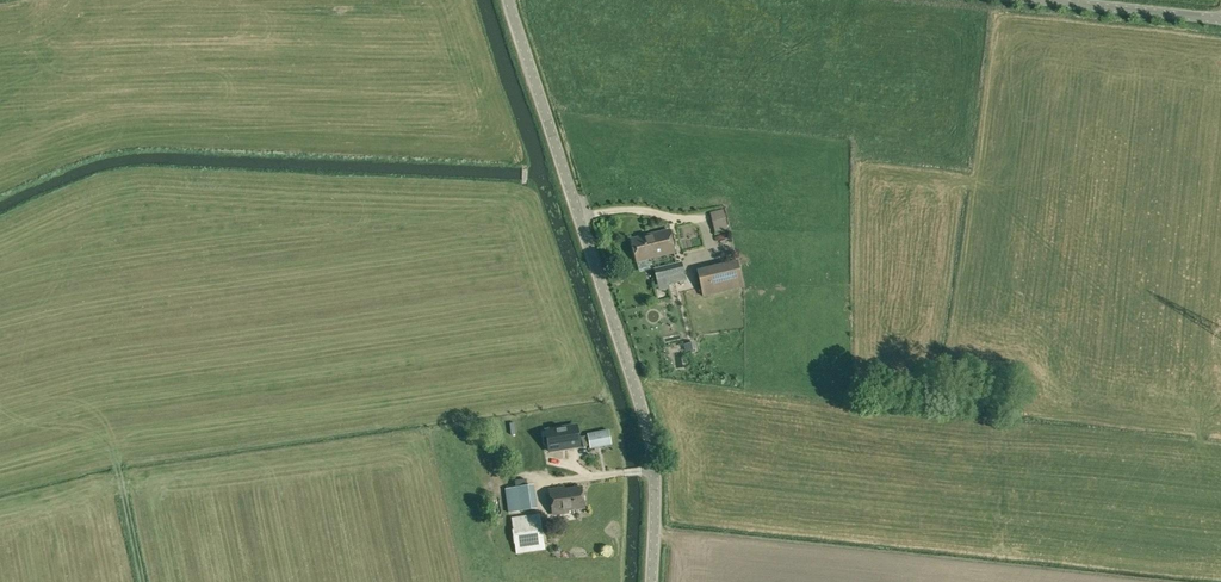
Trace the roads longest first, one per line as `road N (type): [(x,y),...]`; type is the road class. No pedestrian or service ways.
road 1 (unclassified): [(653,581),(654,457),(644,416),(508,0)]
road 2 (unclassified): [(1043,0),(1220,19)]

